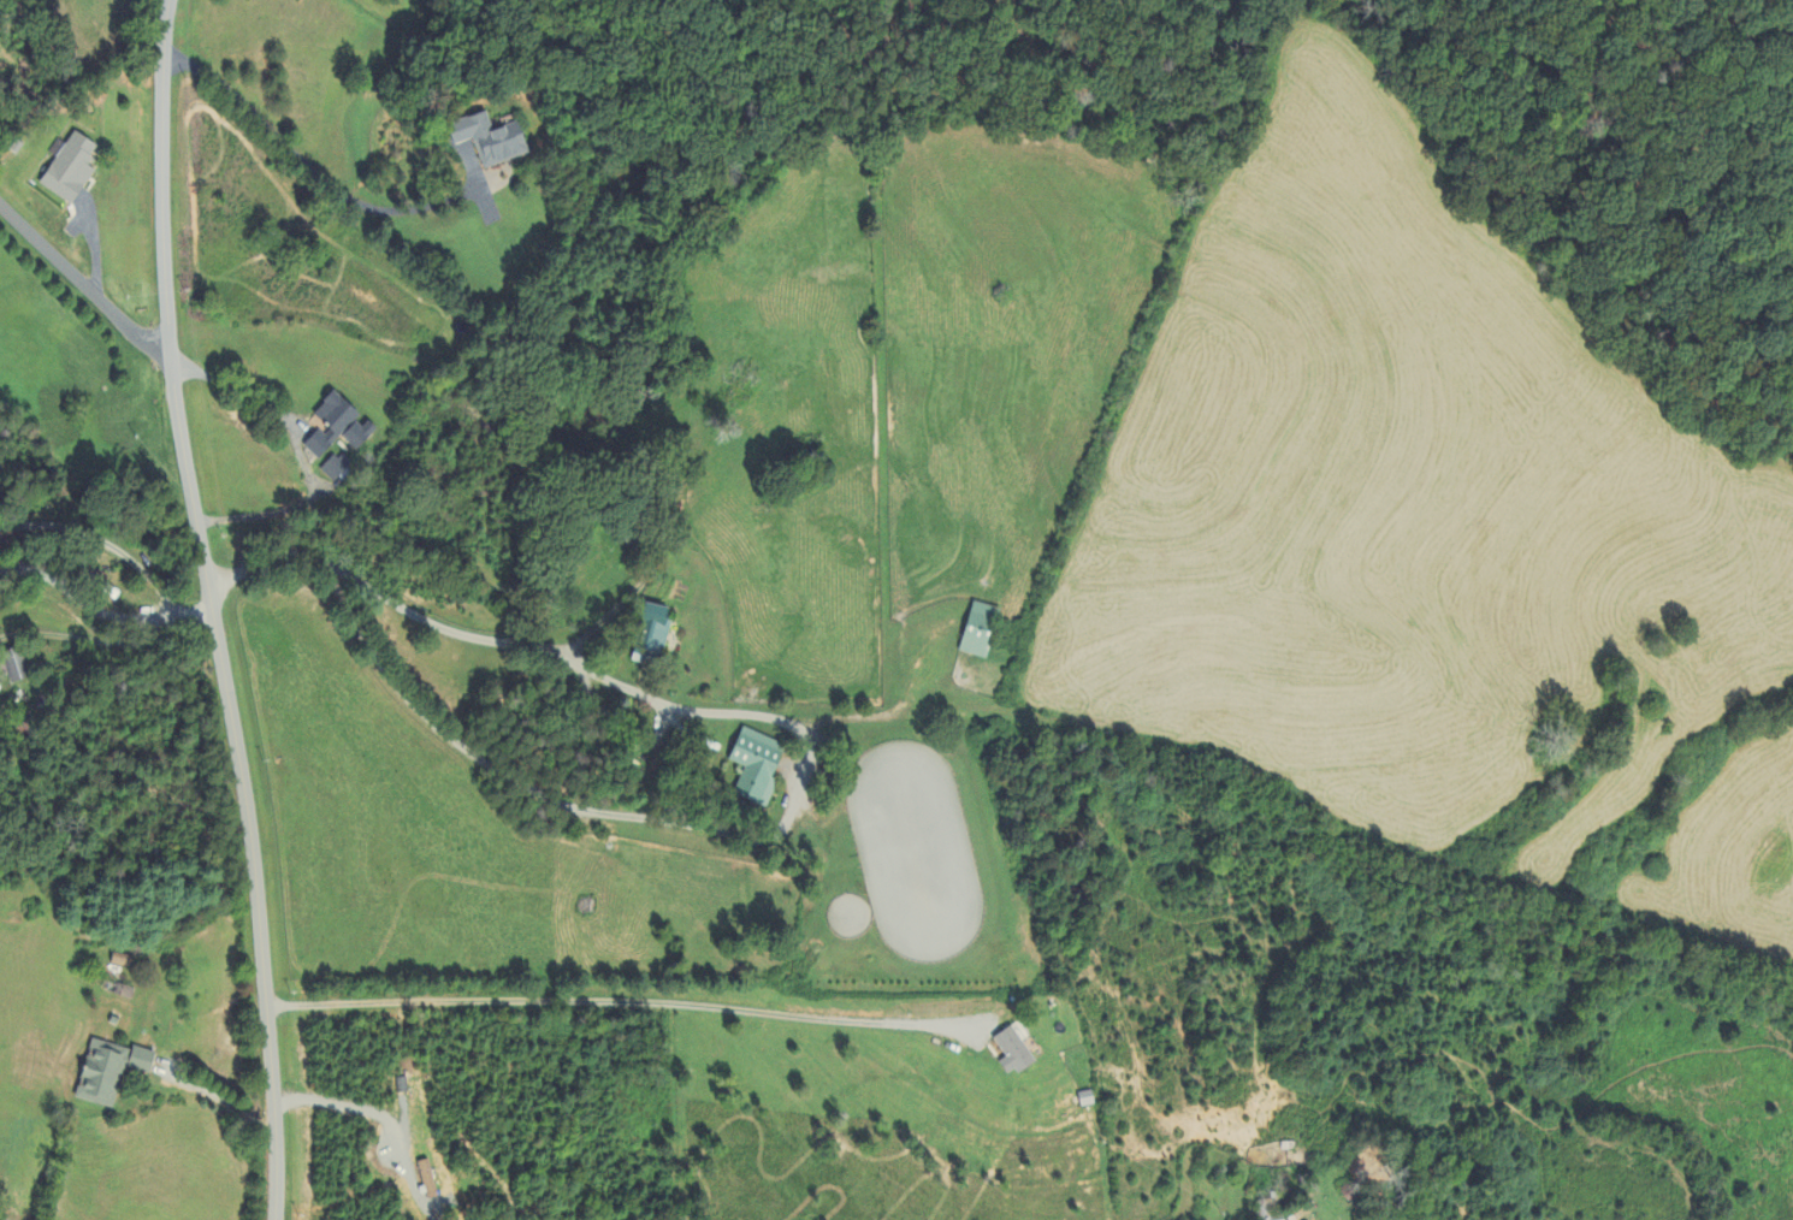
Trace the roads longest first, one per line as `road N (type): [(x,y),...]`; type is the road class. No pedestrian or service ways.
road 1 (residential): [(276,1219),(270,994),(252,831),(171,342),(164,164),(171,0)]
road 2 (residential): [(171,342),(141,334),(0,185)]
road 3 (residential): [(214,614),(117,617),(23,571),(0,574)]

